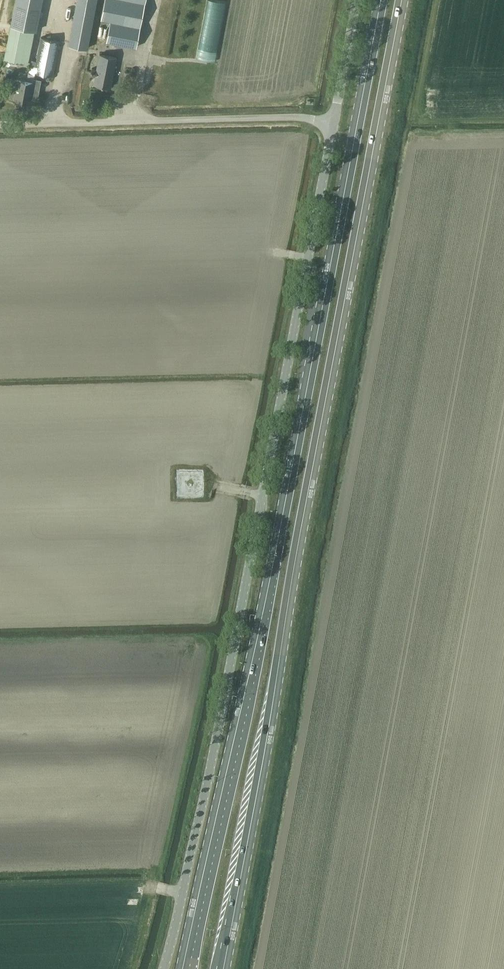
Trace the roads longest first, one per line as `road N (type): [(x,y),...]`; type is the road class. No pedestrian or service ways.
road 1 (unclassified): [(162,968),(355,0)]
road 2 (primary): [(379,0),(189,968)]
road 3 (primary): [(218,968),(401,0)]

